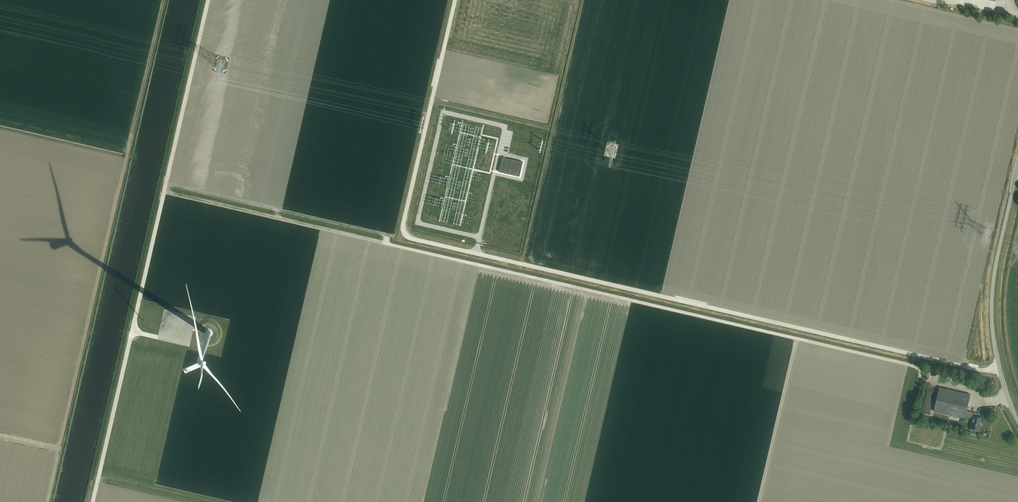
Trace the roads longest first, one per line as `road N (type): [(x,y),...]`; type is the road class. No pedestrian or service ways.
road 1 (unclassified): [(1017,422),(992,311),(1017,168)]

